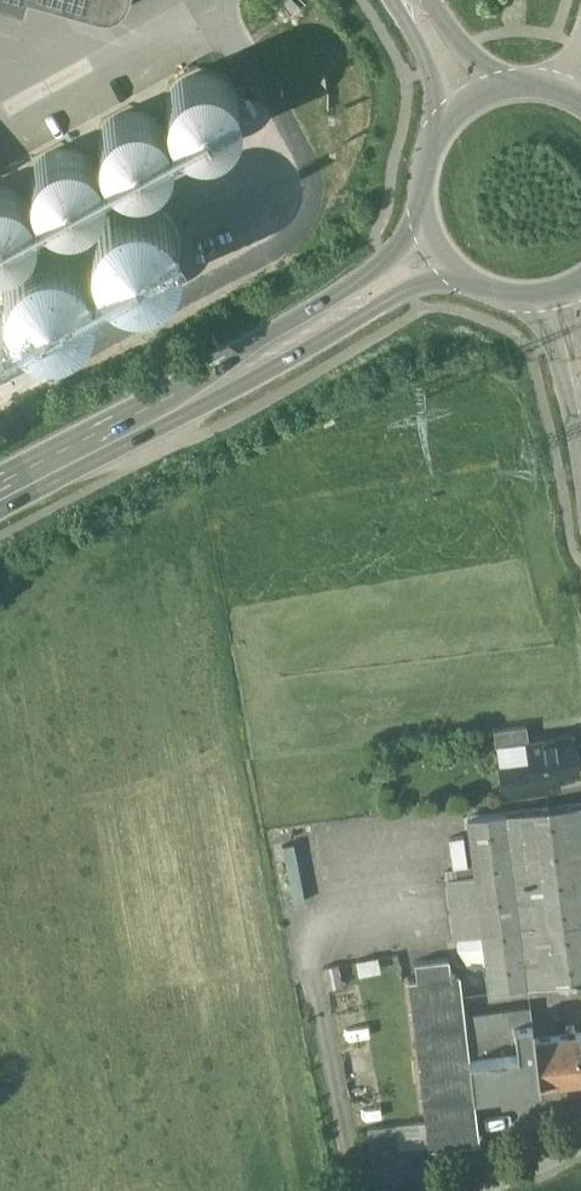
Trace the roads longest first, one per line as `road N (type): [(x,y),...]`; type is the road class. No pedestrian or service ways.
road 1 (secondary): [(0,492),(261,351)]
road 2 (secondary): [(261,351),(298,349),(451,272)]
road 3 (secondary): [(422,229),(276,327),(261,351)]
road 4 (secondary): [(402,0),(443,117)]

